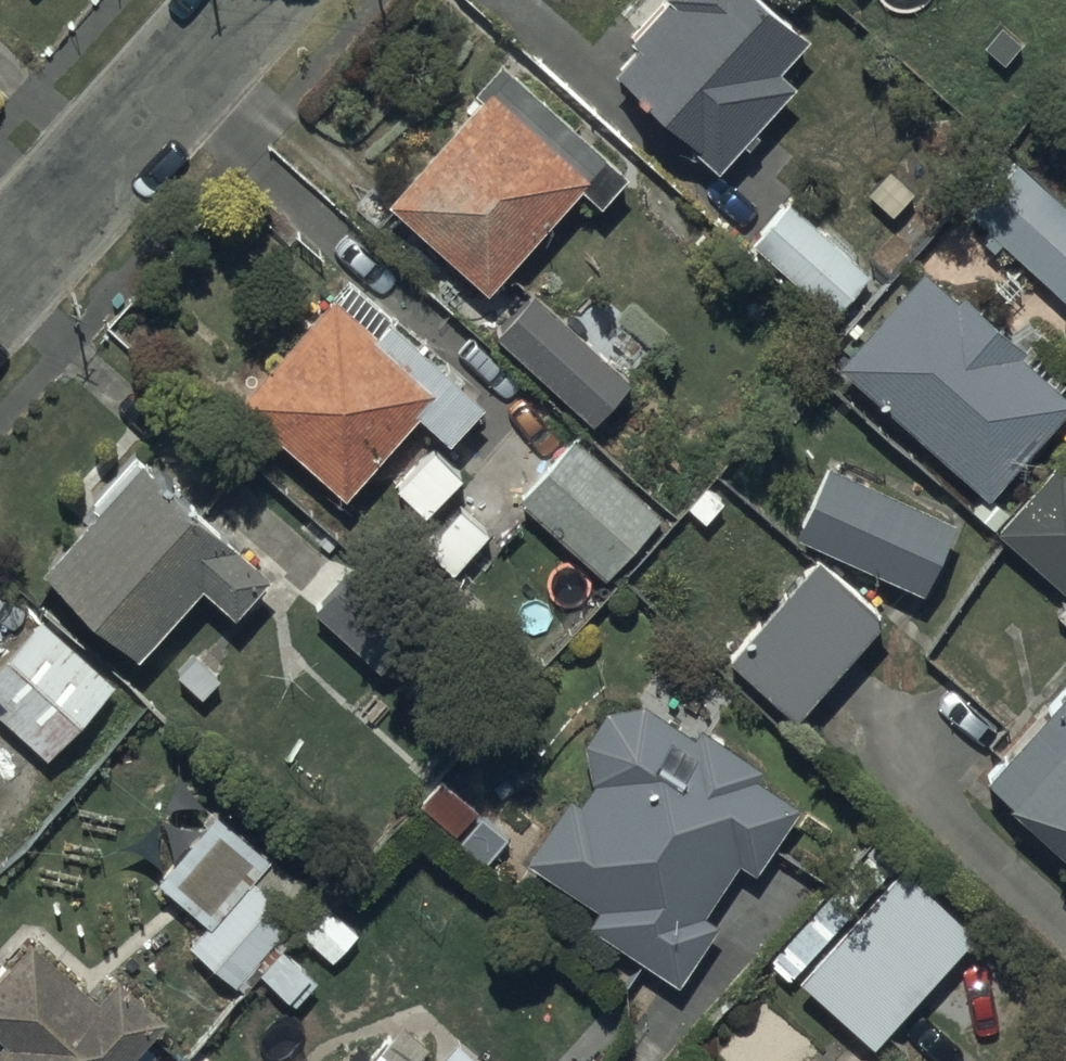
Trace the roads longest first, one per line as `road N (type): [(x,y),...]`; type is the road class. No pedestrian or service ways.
road 1 (residential): [(0,282),(254,0)]

